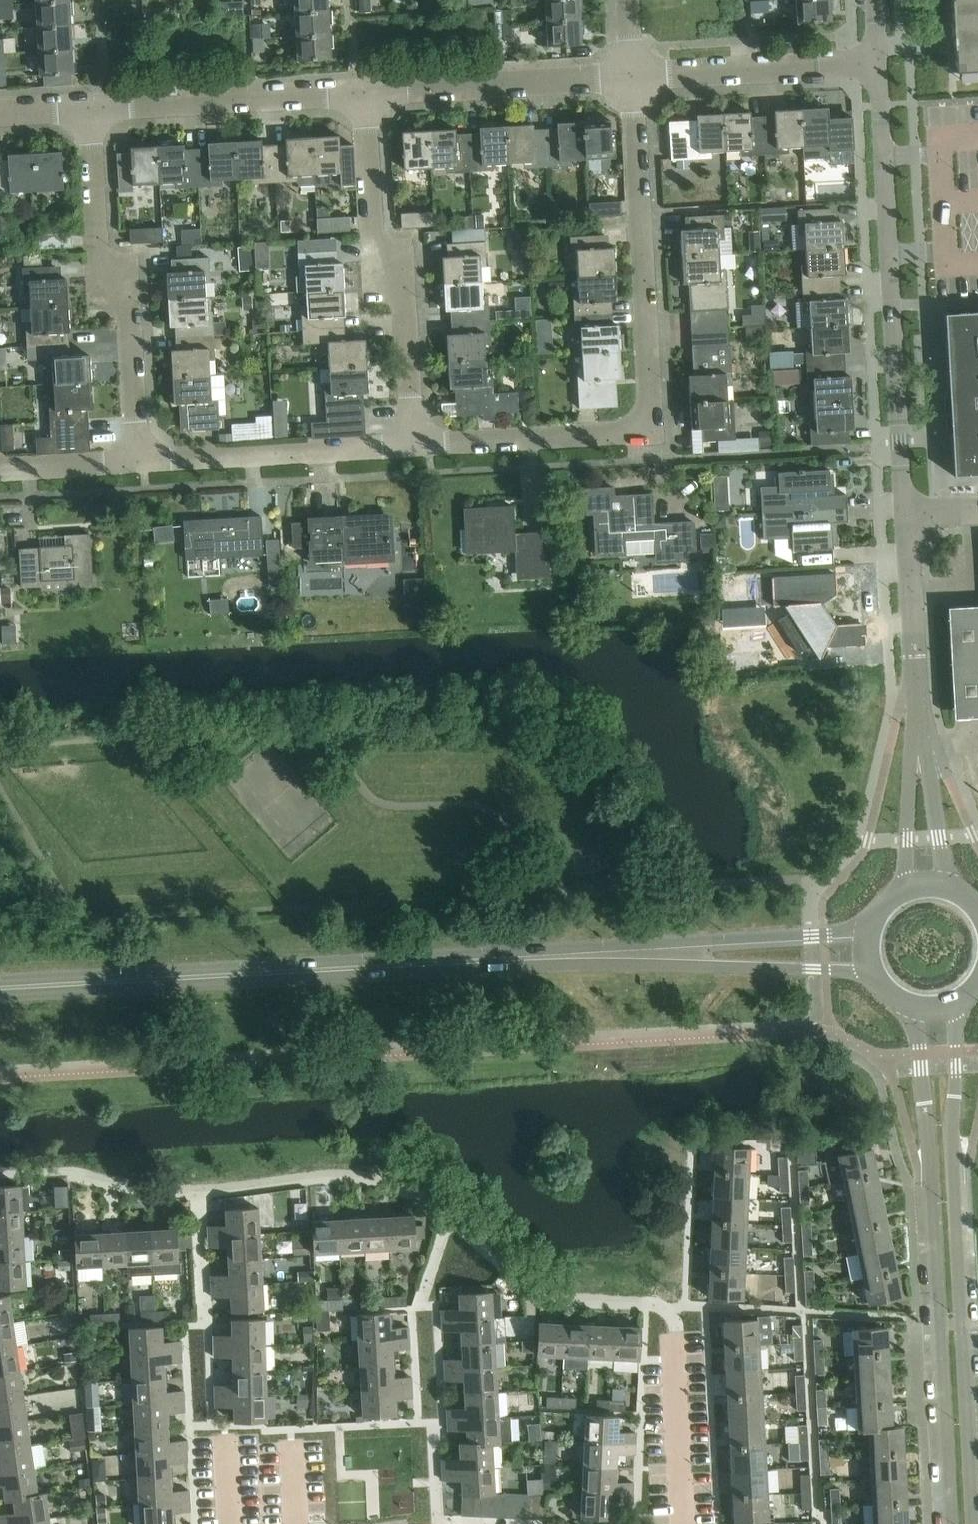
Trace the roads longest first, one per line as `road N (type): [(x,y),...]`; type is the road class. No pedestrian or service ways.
road 1 (secondary): [(0,990),(631,954)]
road 2 (unclassified): [(975,1523),(954,1169),(956,1001)]
road 3 (unclassified): [(906,1005),(929,1172),(948,1523)]
road 4 (unclassified): [(906,519),(879,66)]
road 5 (residential): [(138,462),(129,312),(98,259),(88,105)]
road 6 (unclassified): [(412,447),(403,277),(373,236),(366,92)]
road 7 (residential): [(648,434),(632,79)]
road 8 (residential): [(88,105),(366,92)]
road 9 (unclassified): [(412,447),(138,462)]
road 10 (residential): [(366,92),(632,79)]
road 11 (residential): [(632,79),(879,66)]
road 12 (secondary): [(631,954),(871,974)]
road 13 (unclassified): [(648,434),(412,447)]
road 14 (secondary): [(866,934),(723,940),(631,954)]
road 15 (unclassified): [(914,675),(903,889)]
road 16 (unclassified): [(940,886),(914,675)]
road 17 (unclassified): [(684,1523),(674,1335)]
road 18 (unclassified): [(914,675),(906,519)]
road 19 (unclassified): [(138,462),(0,470)]

